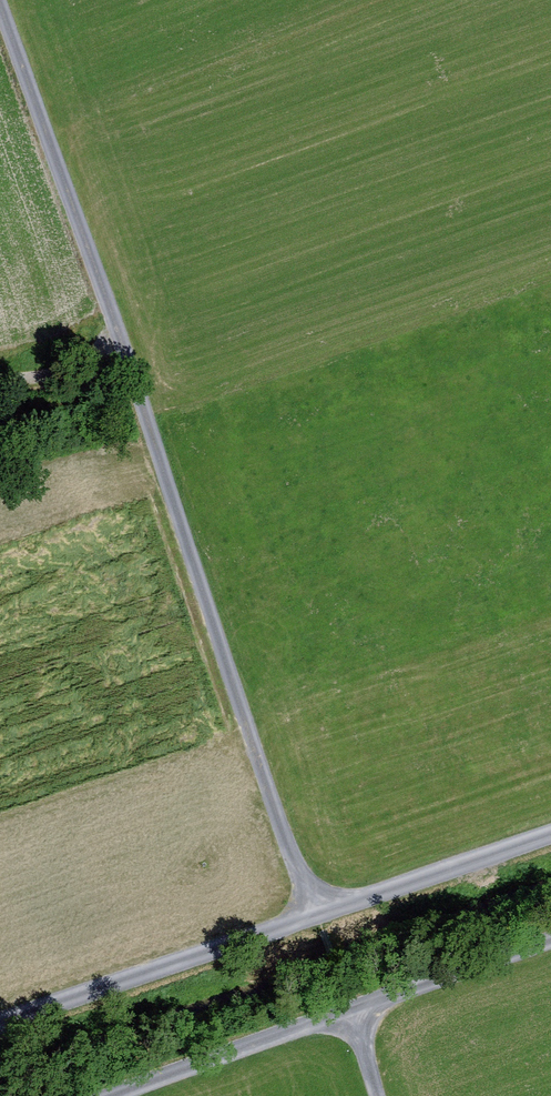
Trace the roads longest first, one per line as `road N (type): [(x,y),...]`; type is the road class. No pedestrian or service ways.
road 1 (track): [(318,913),(2,0)]
road 2 (track): [(318,913),(0,1023)]
road 3 (track): [(351,1012),(112,1095)]
road 4 (track): [(550,833),(318,913)]
road 5 (track): [(550,942),(351,1012)]
road 6 (track): [(120,332),(81,355),(0,383)]

